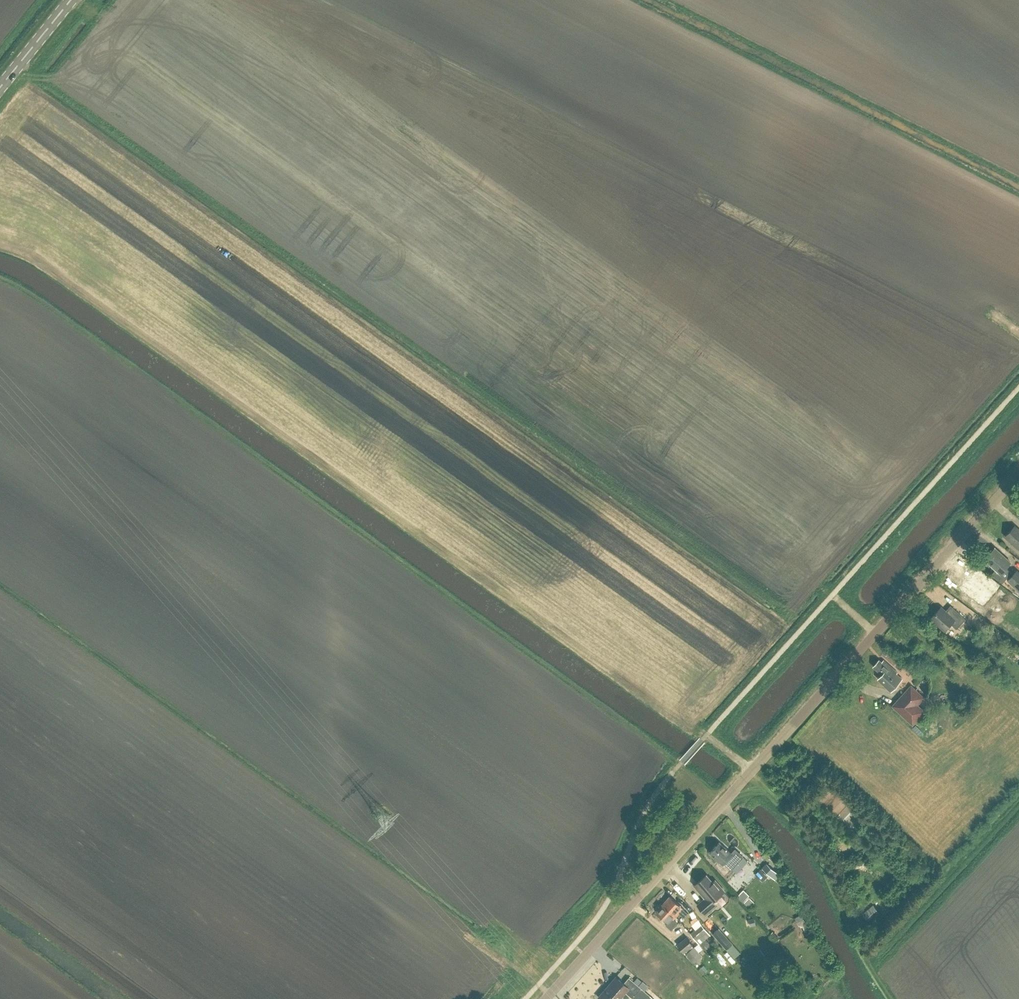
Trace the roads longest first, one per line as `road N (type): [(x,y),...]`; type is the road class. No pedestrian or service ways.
road 1 (unclassified): [(543,998),(1018,473)]
road 2 (track): [(1018,800),(865,967),(813,849),(753,770),(706,735)]

